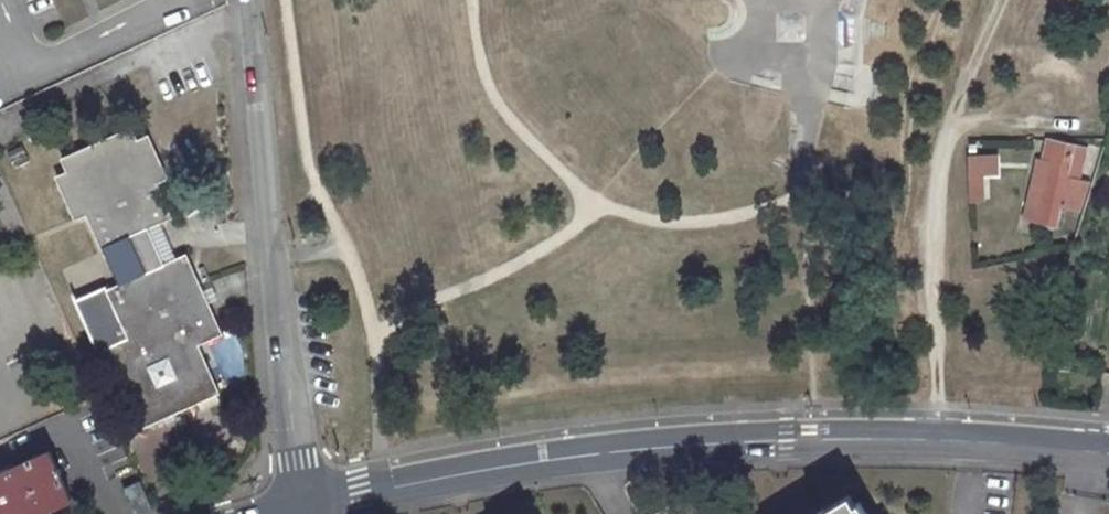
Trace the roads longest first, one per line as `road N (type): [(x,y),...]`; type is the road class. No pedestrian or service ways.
road 1 (unclassified): [(305,504),(579,459),(747,442),(981,444)]
road 2 (unclassified): [(249,0),(305,504)]

